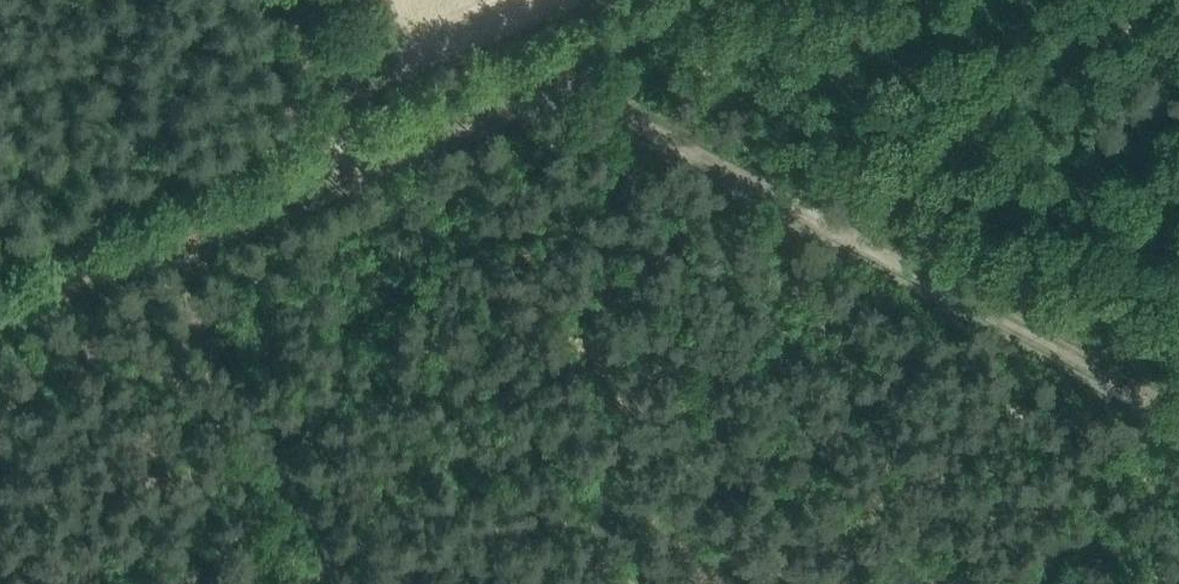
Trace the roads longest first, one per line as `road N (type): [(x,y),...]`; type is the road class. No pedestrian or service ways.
road 1 (track): [(635,89),(1178,387)]
road 2 (track): [(345,168),(589,66)]
road 3 (track): [(170,244),(345,168)]
road 4 (track): [(345,168),(307,0)]
road 5 (track): [(589,66),(741,0)]

